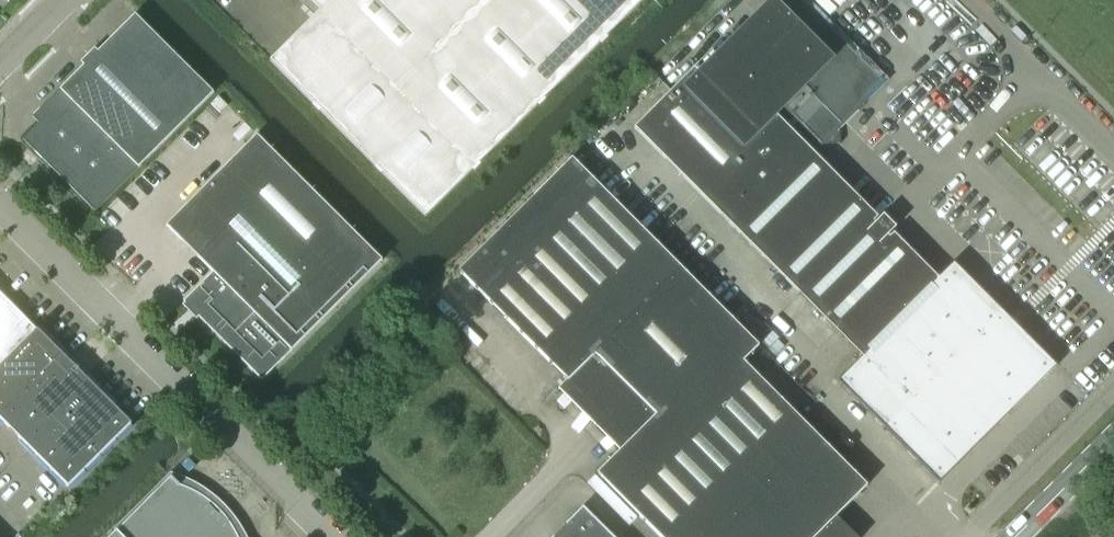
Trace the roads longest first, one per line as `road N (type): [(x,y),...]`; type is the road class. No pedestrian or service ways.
road 1 (unclassified): [(331,536),(0,206)]
road 2 (secondary): [(1014,536),(1113,438)]

